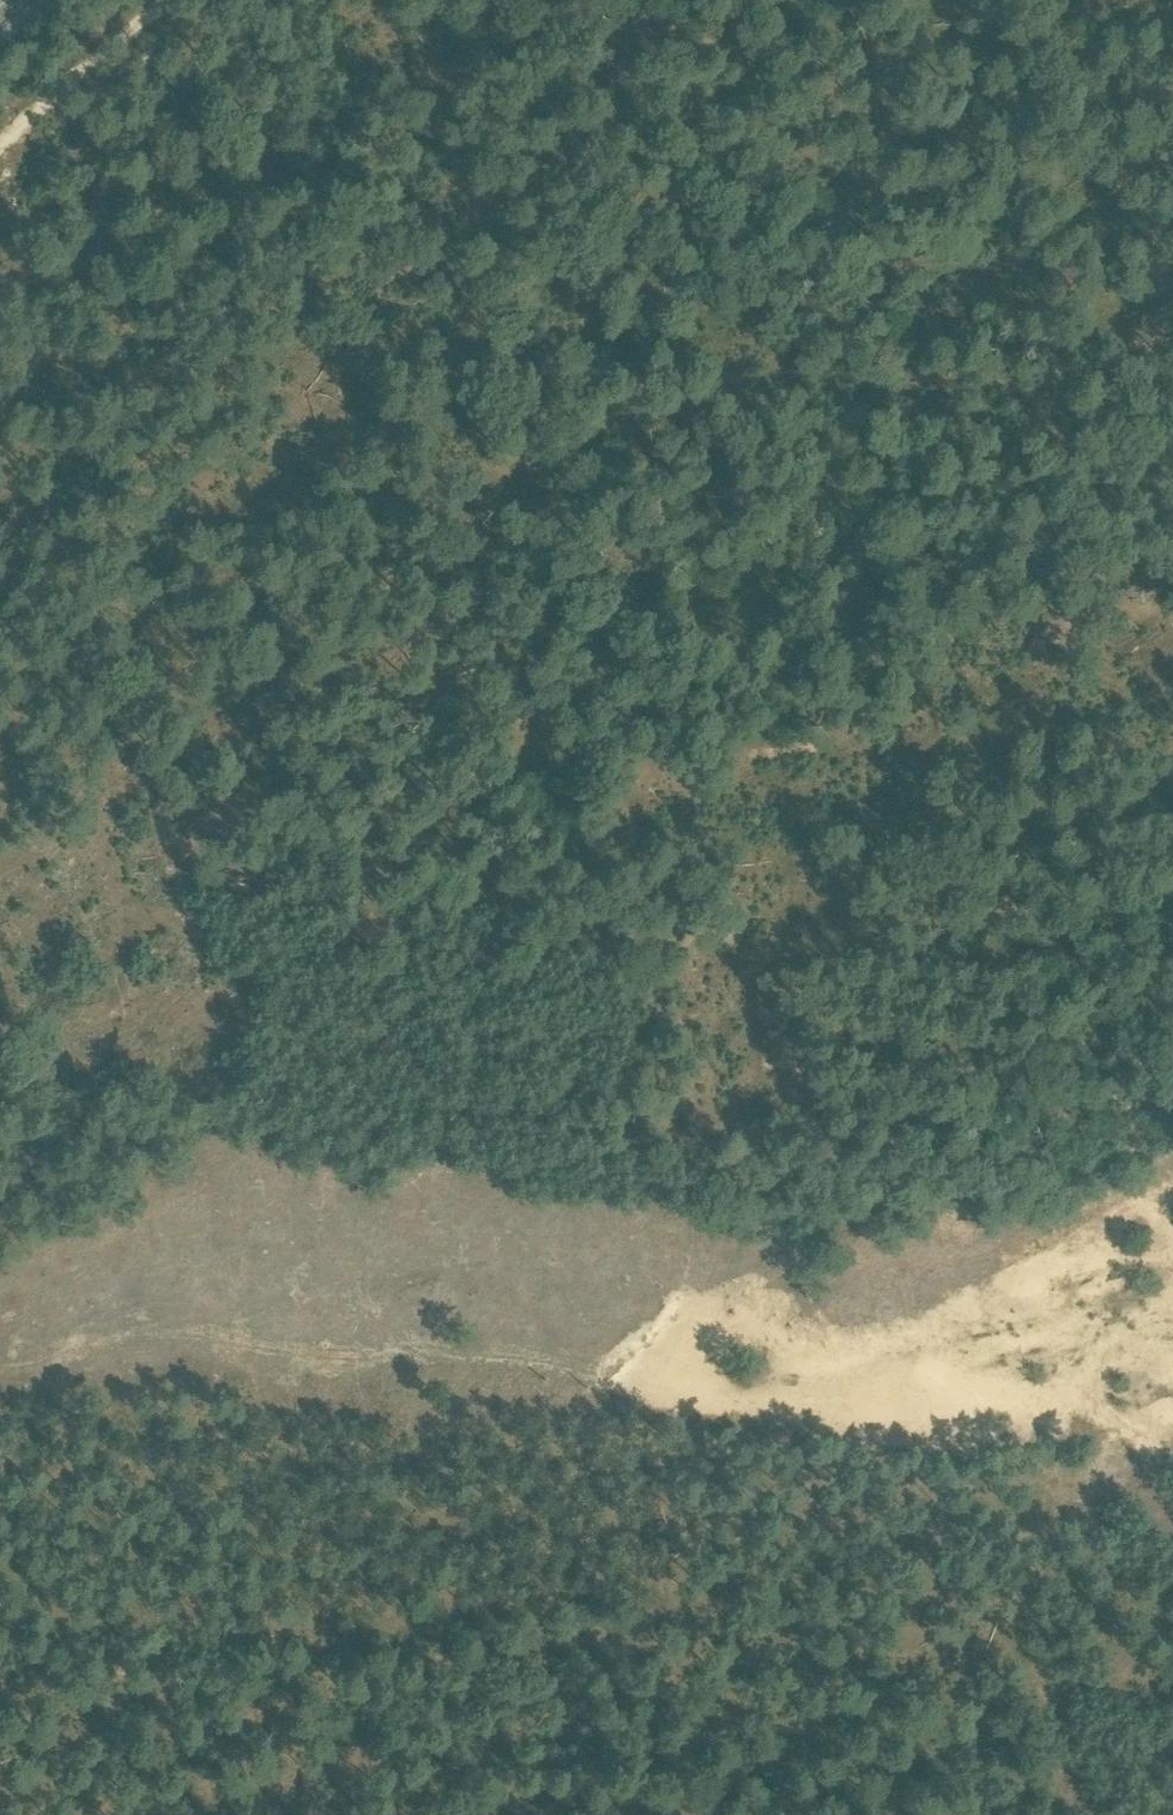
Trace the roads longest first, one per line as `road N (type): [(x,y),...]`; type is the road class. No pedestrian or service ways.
road 1 (track): [(162,0),(0,142)]

